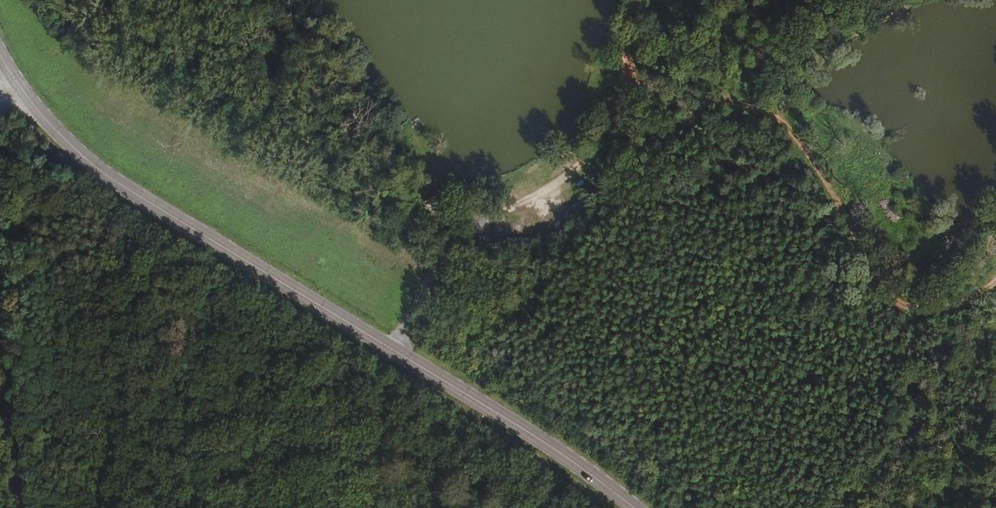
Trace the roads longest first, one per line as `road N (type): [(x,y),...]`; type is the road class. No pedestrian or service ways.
road 1 (secondary): [(16,85),(93,167),(632,507)]
road 2 (unclassified): [(14,507),(0,351)]

